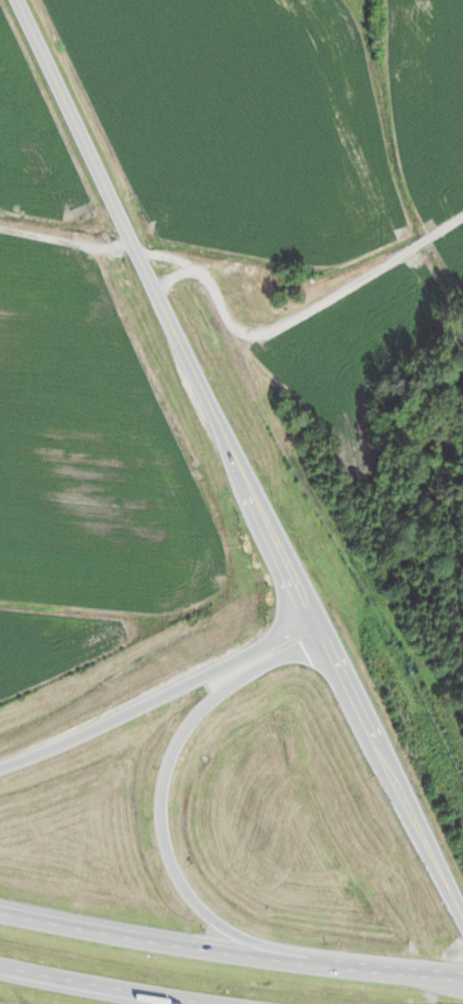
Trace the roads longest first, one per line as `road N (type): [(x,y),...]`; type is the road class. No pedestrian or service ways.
road 1 (tertiary): [(462,938),(18,0)]
road 2 (motorway): [(367,971),(227,928),(194,904),(162,830),(161,791),(173,747),(201,709),(315,640)]
road 3 (motorway): [(462,981),(185,947),(0,913)]
road 4 (motorway): [(308,619),(152,702),(0,768)]
road 5 (track): [(194,372),(462,217)]
road 6 (motorway): [(0,966),(222,1003)]

